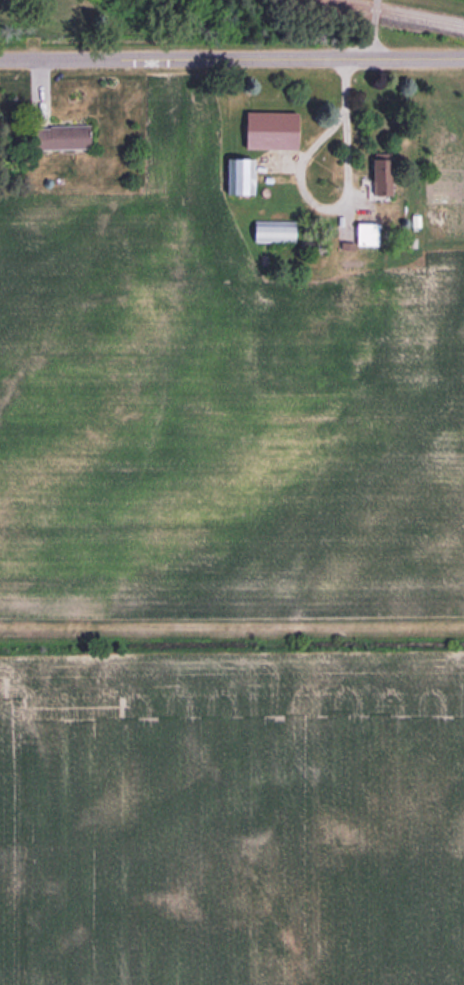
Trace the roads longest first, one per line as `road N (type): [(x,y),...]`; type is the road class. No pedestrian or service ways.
road 1 (track): [(463,624),(0,628)]
road 2 (residential): [(463,57),(0,60)]

